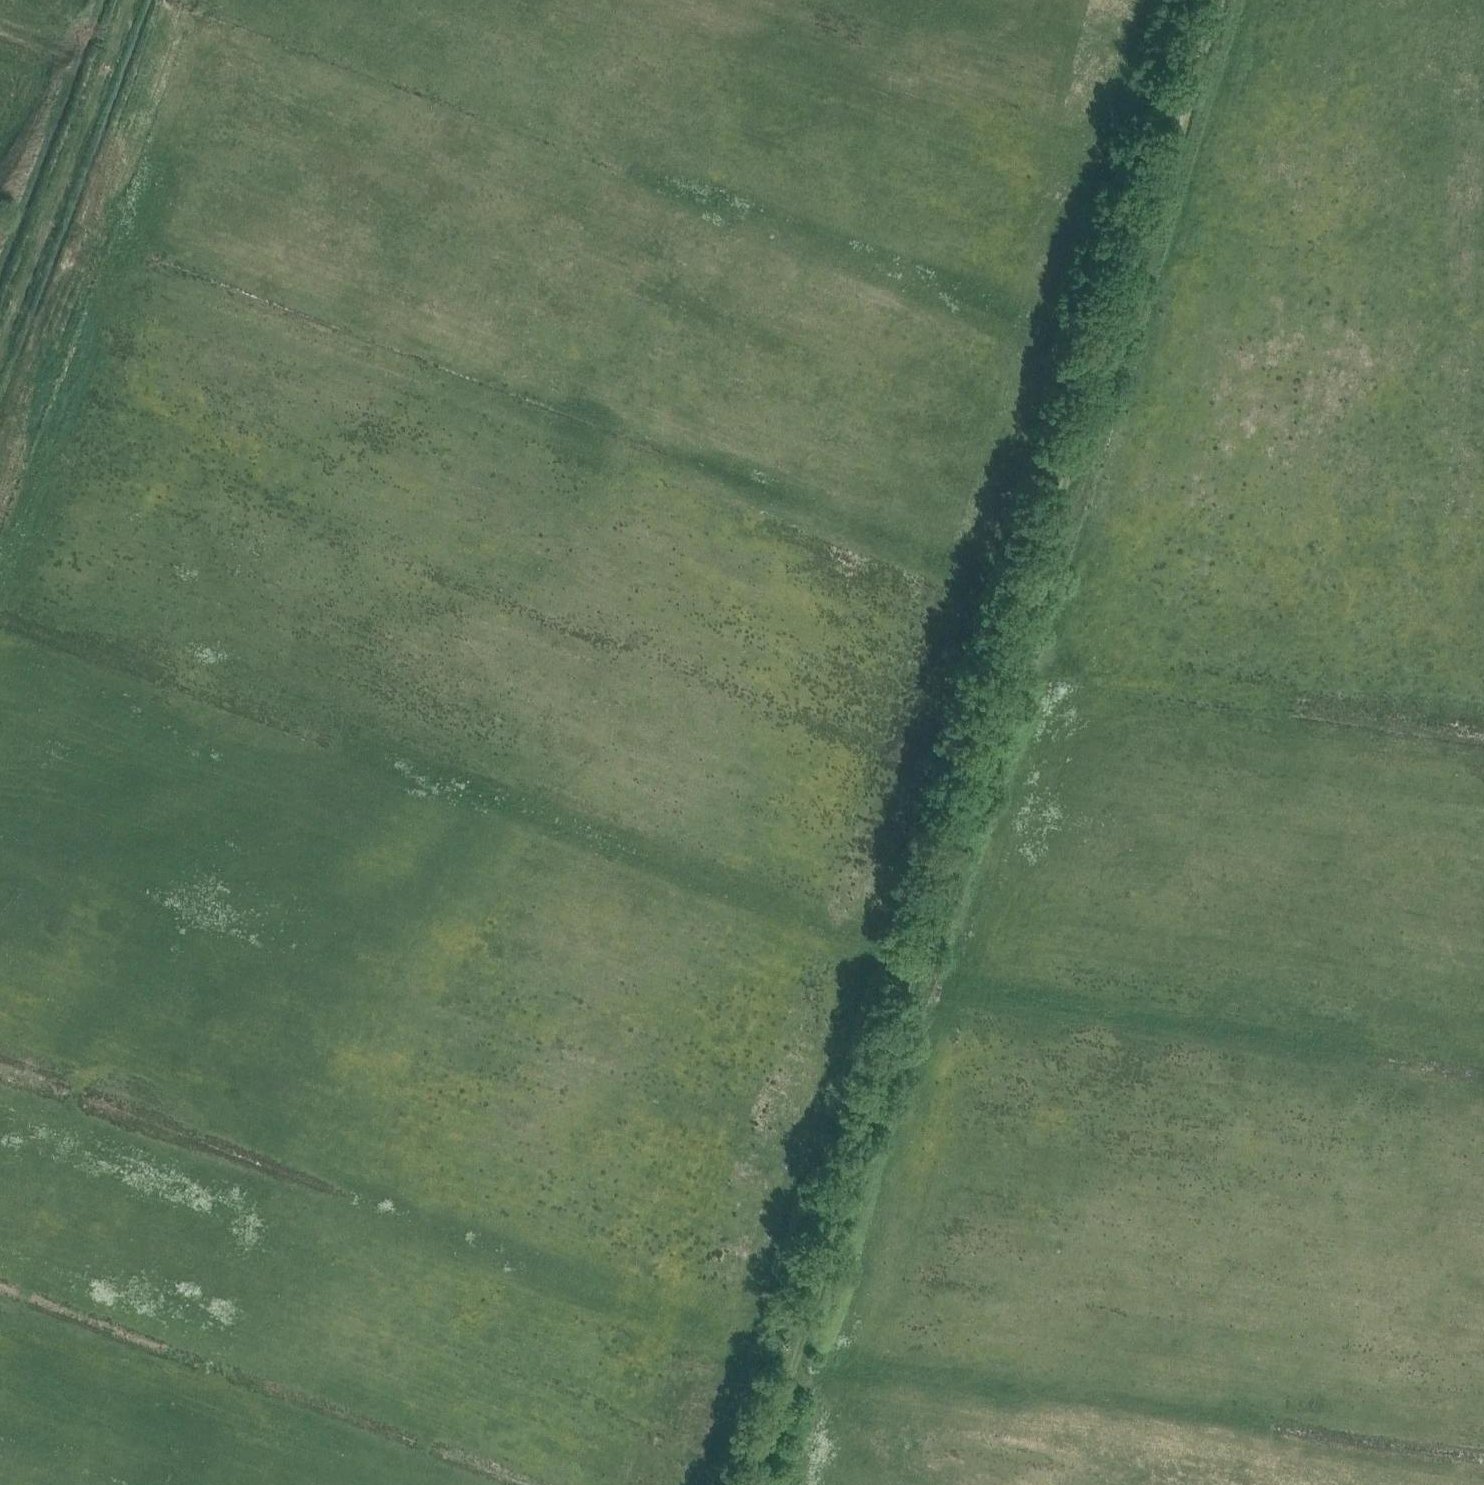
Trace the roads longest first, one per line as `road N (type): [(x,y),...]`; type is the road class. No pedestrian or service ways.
road 1 (track): [(741,1484),(1204,0)]
road 2 (track): [(0,338),(127,0)]

